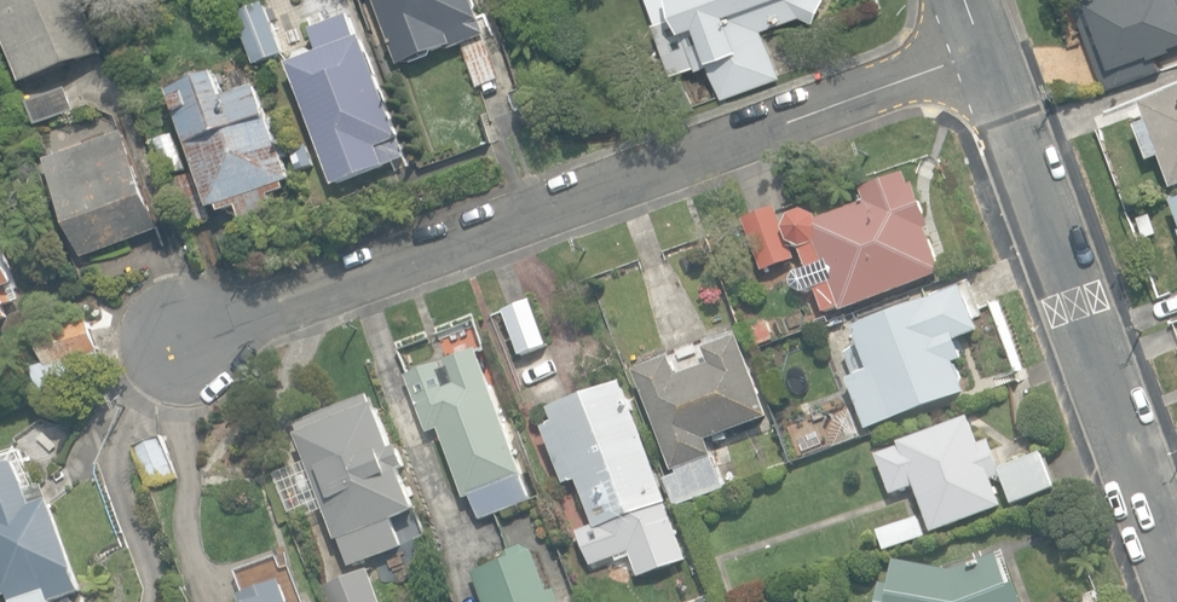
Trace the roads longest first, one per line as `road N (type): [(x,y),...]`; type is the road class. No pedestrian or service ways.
road 1 (residential): [(986,43),(361,278),(164,340)]
road 2 (residential): [(986,43),(1176,568)]

